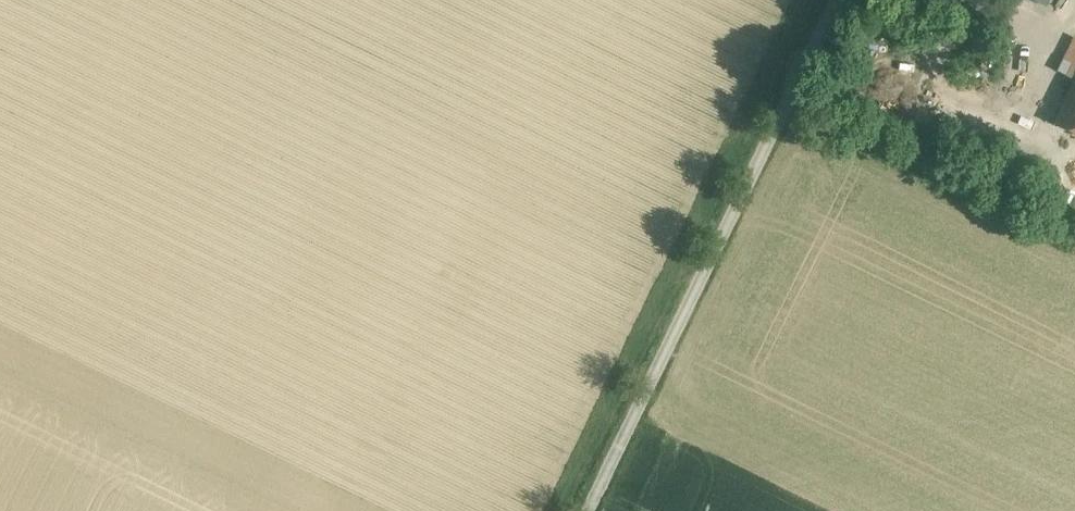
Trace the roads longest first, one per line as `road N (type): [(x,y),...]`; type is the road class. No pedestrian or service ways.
road 1 (unclassified): [(840,0),(590,510)]

